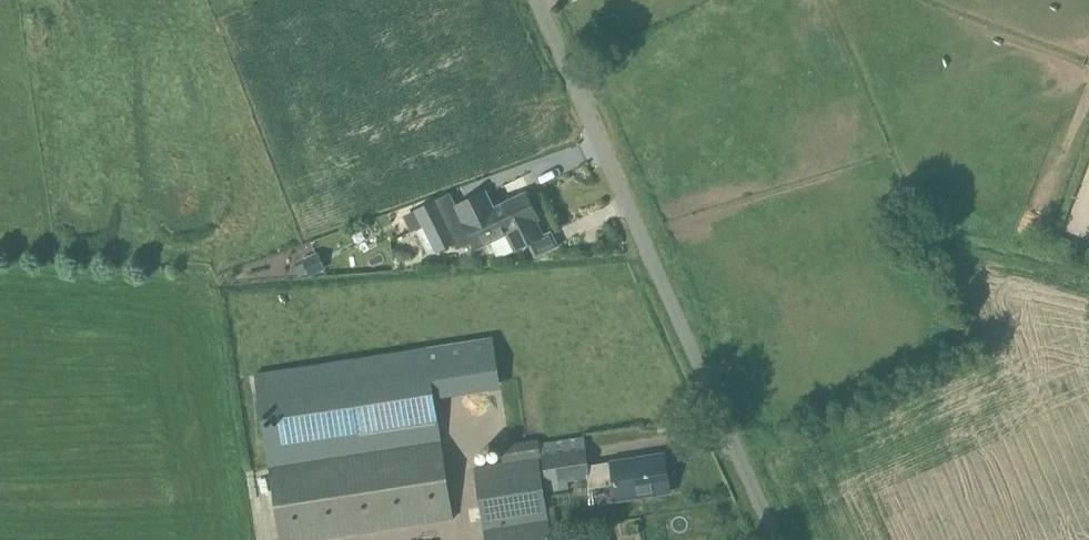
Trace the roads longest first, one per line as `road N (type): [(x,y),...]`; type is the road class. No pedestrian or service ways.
road 1 (unclassified): [(778,539),(543,0)]

